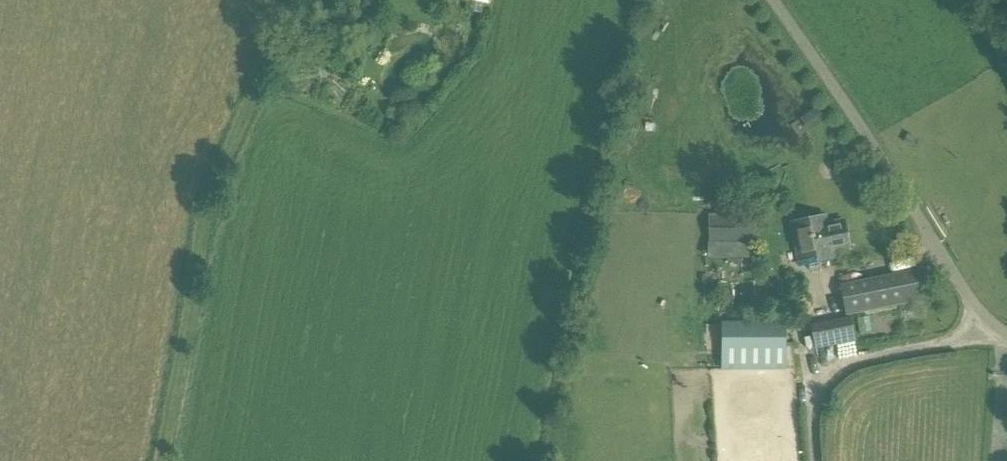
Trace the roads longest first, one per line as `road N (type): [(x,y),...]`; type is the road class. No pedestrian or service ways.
road 1 (track): [(292,0),(209,214),(165,460)]
road 2 (unclassified): [(773,0),(955,278),(1006,339)]

